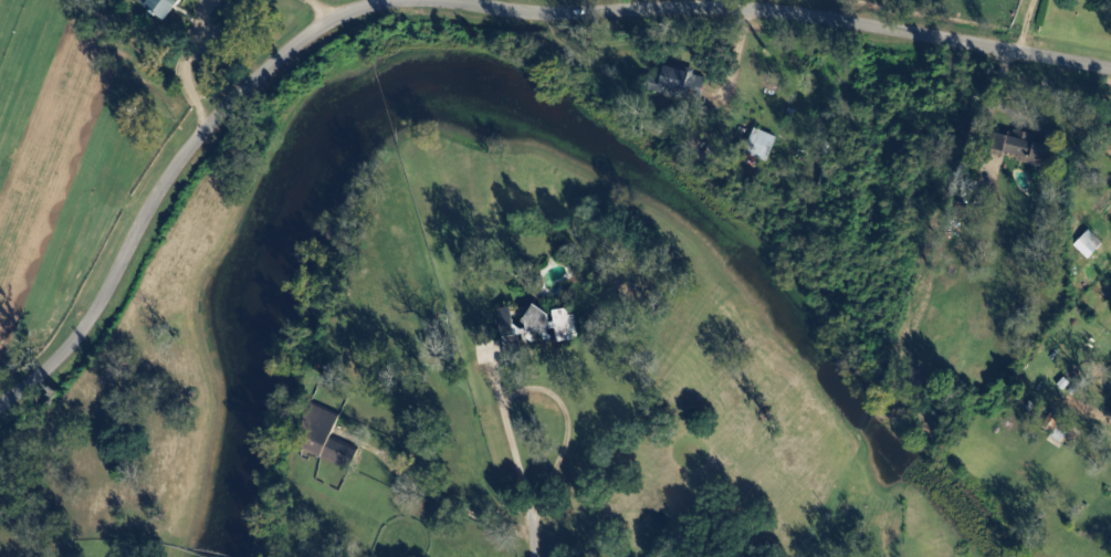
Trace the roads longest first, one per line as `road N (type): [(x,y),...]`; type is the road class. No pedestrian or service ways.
road 1 (residential): [(1110,64),(859,13),(411,4),(335,17),(231,101),(177,170),(86,335),(0,409)]
road 2 (residential): [(534,556),(534,387)]

